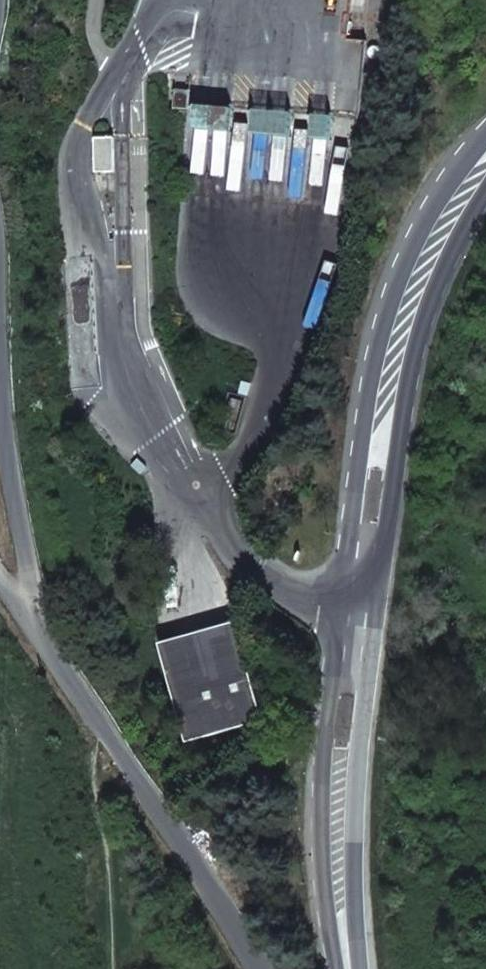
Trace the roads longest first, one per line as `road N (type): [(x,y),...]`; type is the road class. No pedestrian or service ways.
road 1 (secondary): [(485,133),(407,252),(374,349),(328,720),(320,876),(340,968)]
road 2 (secondary): [(360,968),(361,746),(413,341),(485,192)]
road 3 (unclassified): [(255,968),(26,612),(0,416)]

